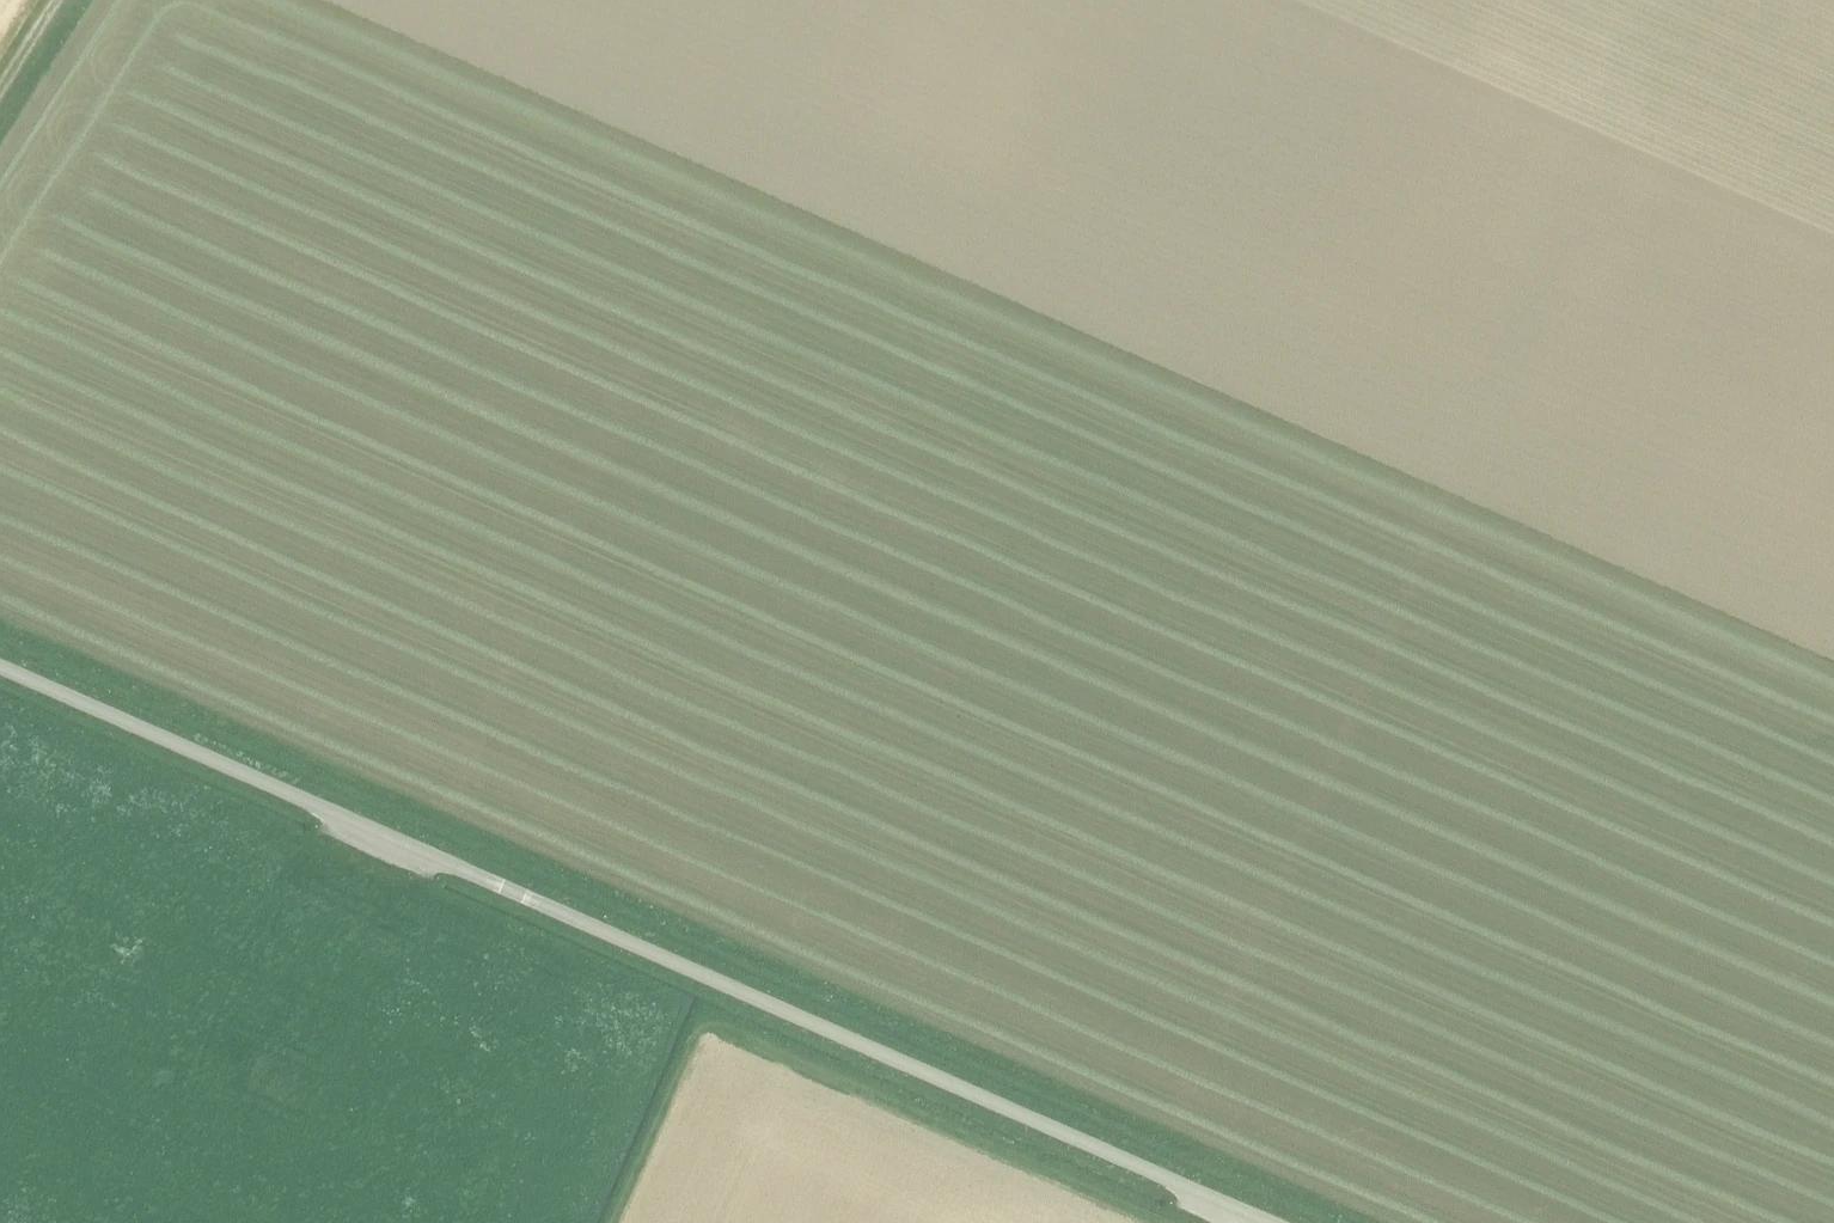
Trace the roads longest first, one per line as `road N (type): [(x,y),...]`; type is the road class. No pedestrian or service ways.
road 1 (unclassified): [(1299,1222),(647,929),(0,652)]

